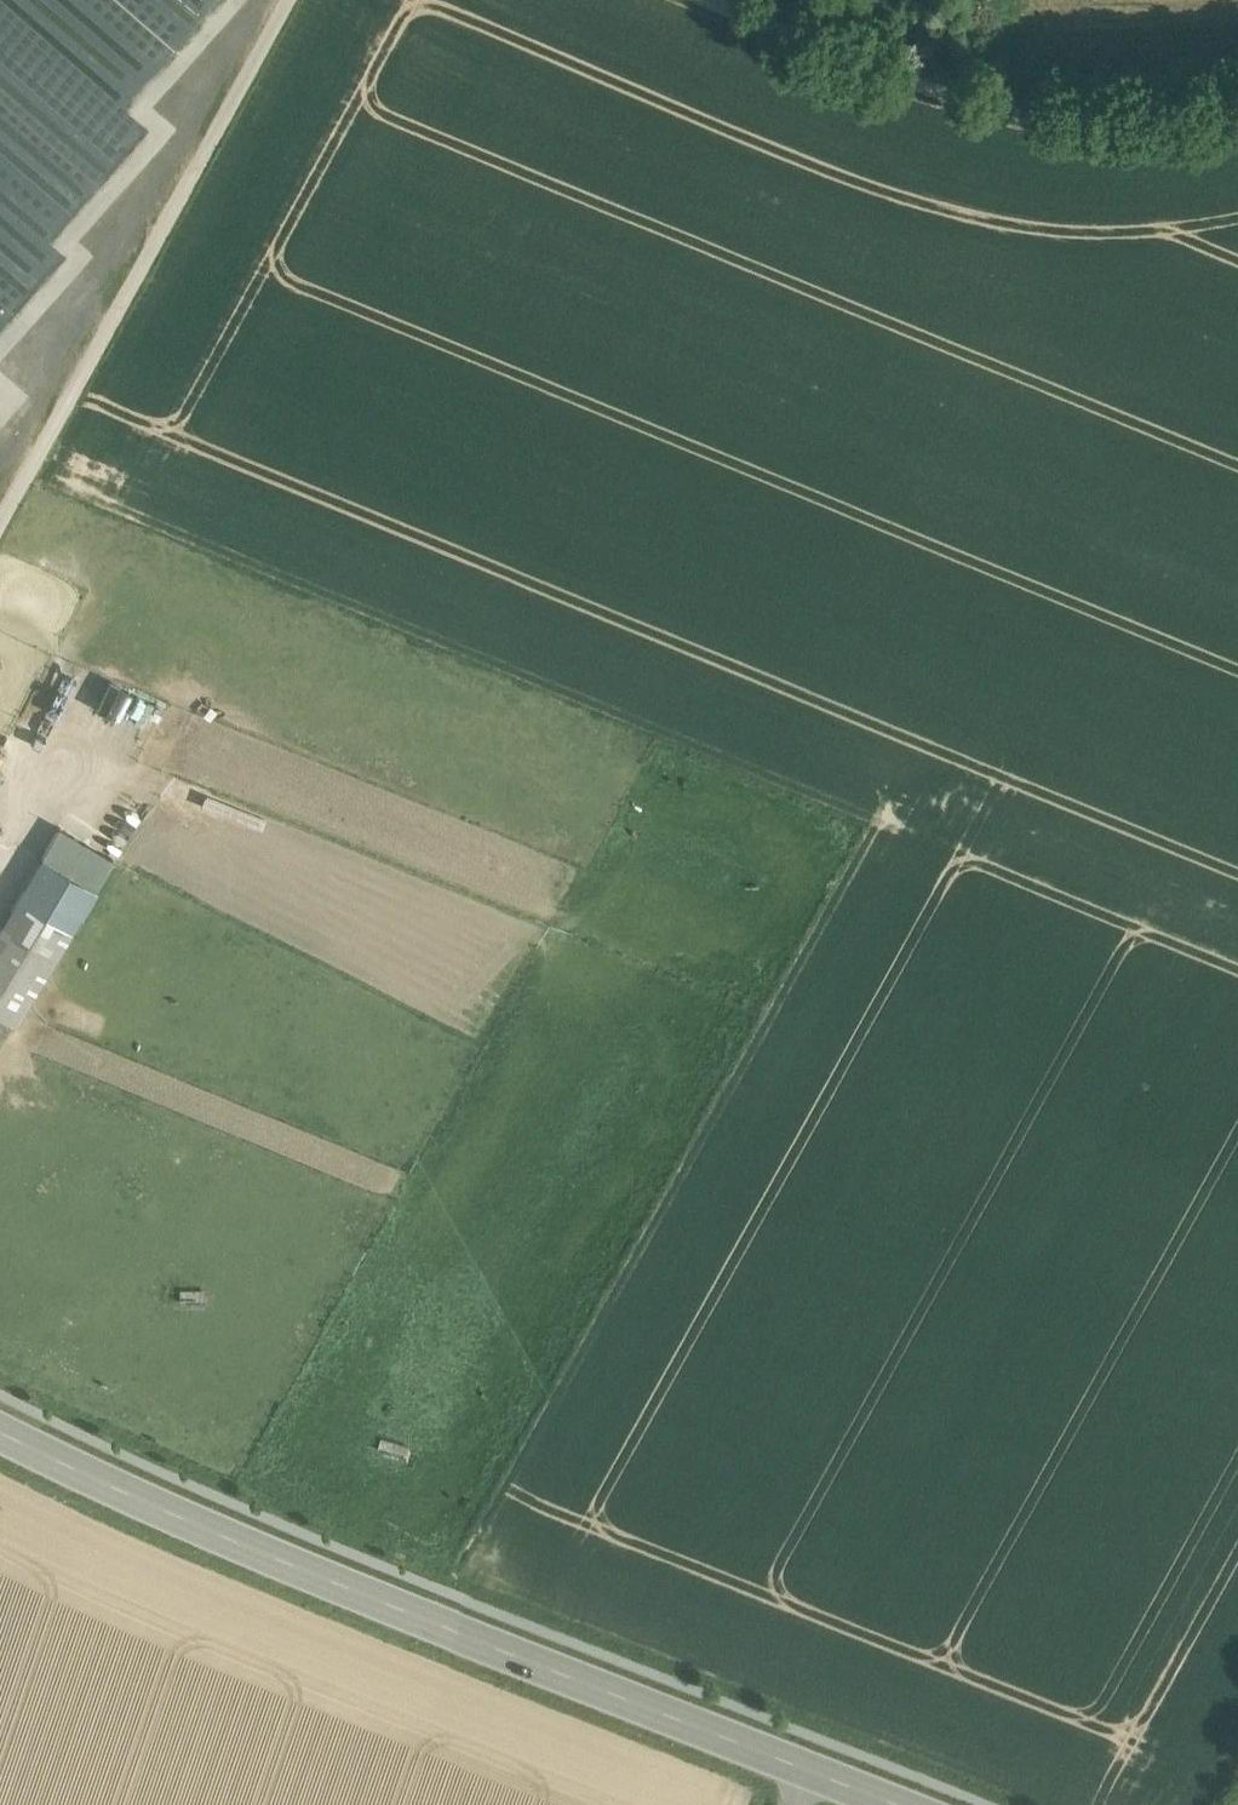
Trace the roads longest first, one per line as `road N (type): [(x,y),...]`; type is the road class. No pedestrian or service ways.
road 1 (primary): [(903,1804),(324,1579),(0,1431)]
road 2 (track): [(631,0),(790,68),(988,135),(1237,91)]
road 3 (track): [(281,0),(0,507)]

